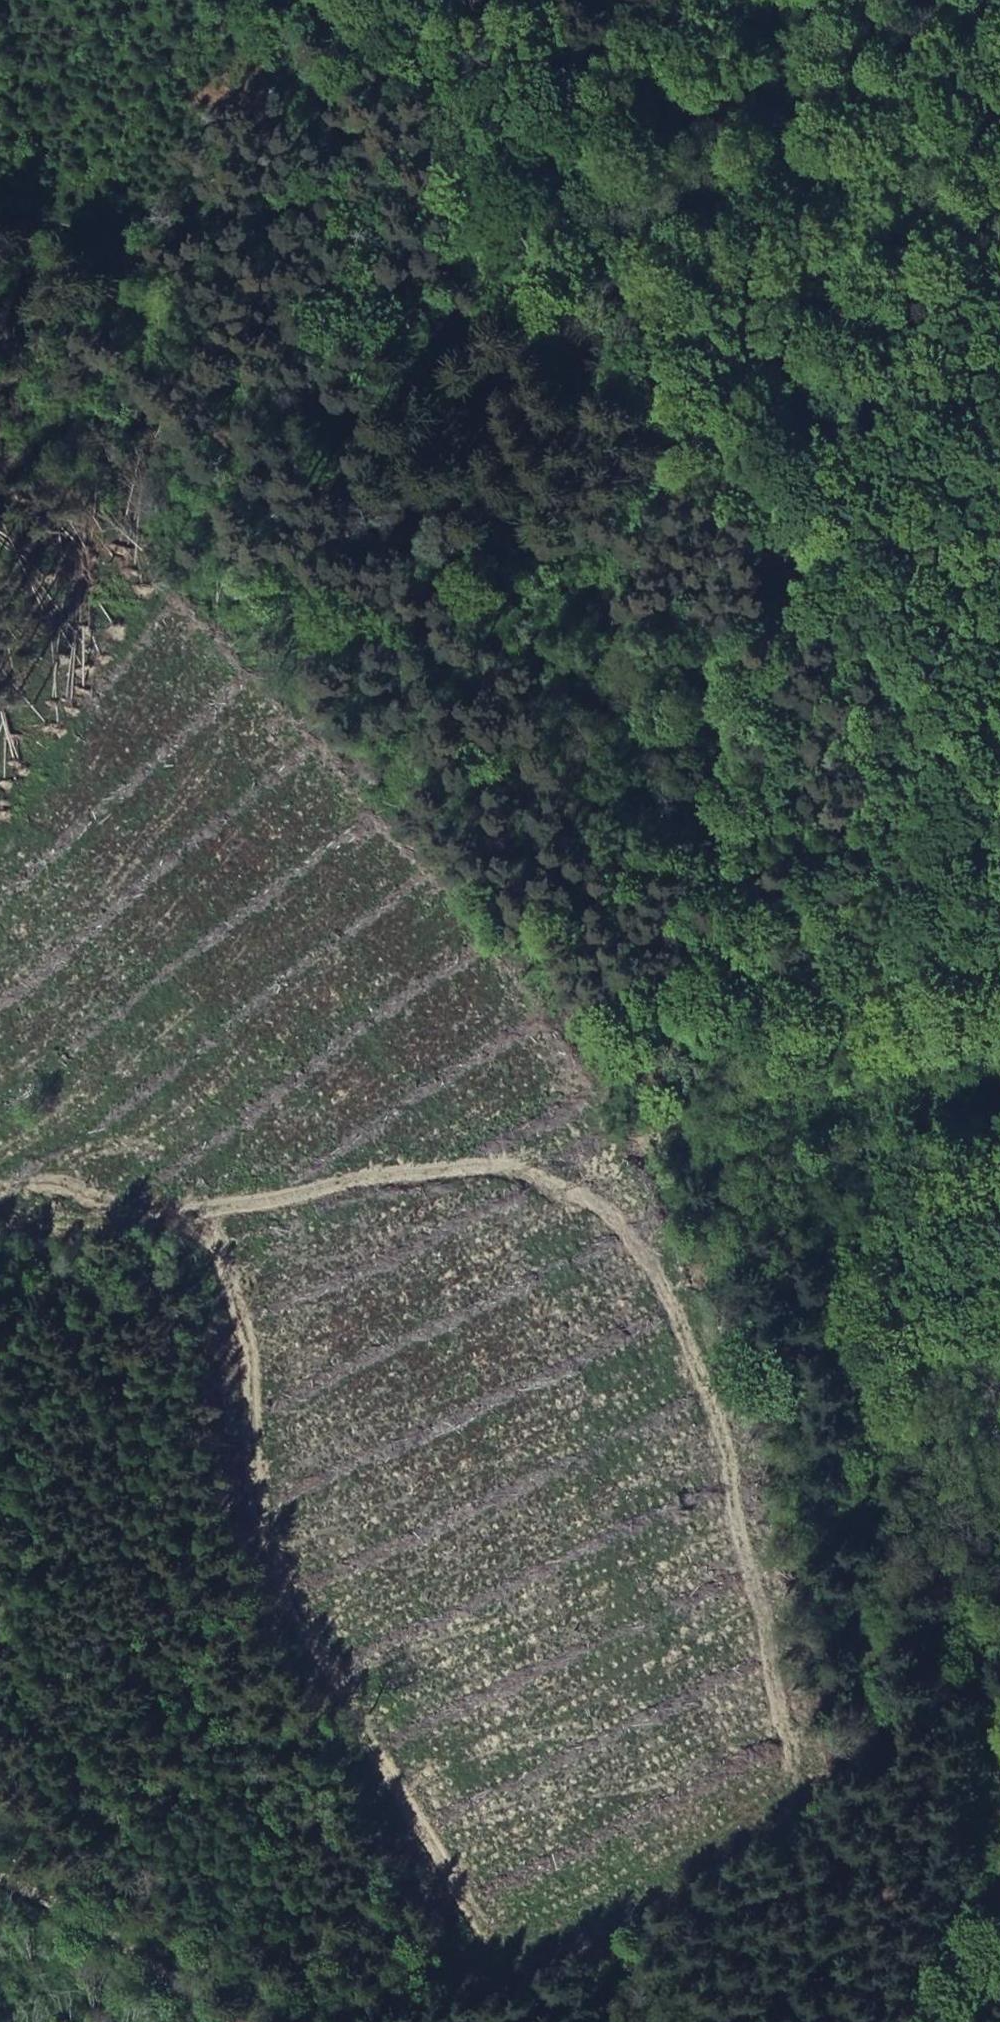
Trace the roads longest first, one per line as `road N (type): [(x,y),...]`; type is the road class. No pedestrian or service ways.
road 1 (track): [(234,2021),(174,1975),(0,1887)]

